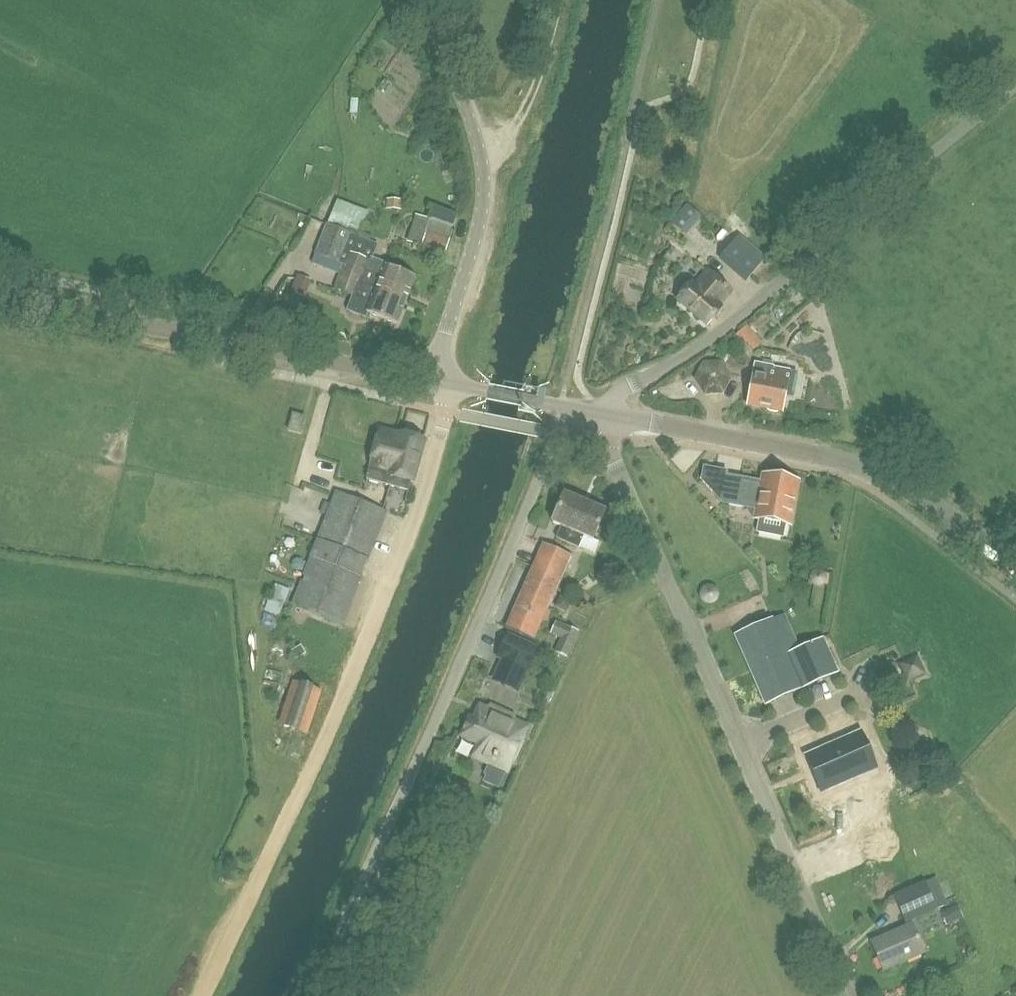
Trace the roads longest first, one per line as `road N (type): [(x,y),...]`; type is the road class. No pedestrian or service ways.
road 1 (unclassified): [(852,995),(612,460),(604,414)]
road 2 (unclassified): [(604,414),(619,392),(718,333),(1015,83)]
road 3 (tertiary): [(443,383),(0,291)]
road 4 (tertiary): [(1015,572),(890,477),(604,414)]
road 5 (track): [(195,995),(386,590)]
road 6 (unclassified): [(387,819),(541,469),(560,407)]
road 7 (unclassified): [(443,383),(486,181),(484,158),(424,0)]
road 8 (unclassified): [(386,590),(426,485),(443,383)]
road 9 (track): [(298,995),(387,819)]
road 10 (track): [(556,0),(525,111),(484,158)]

